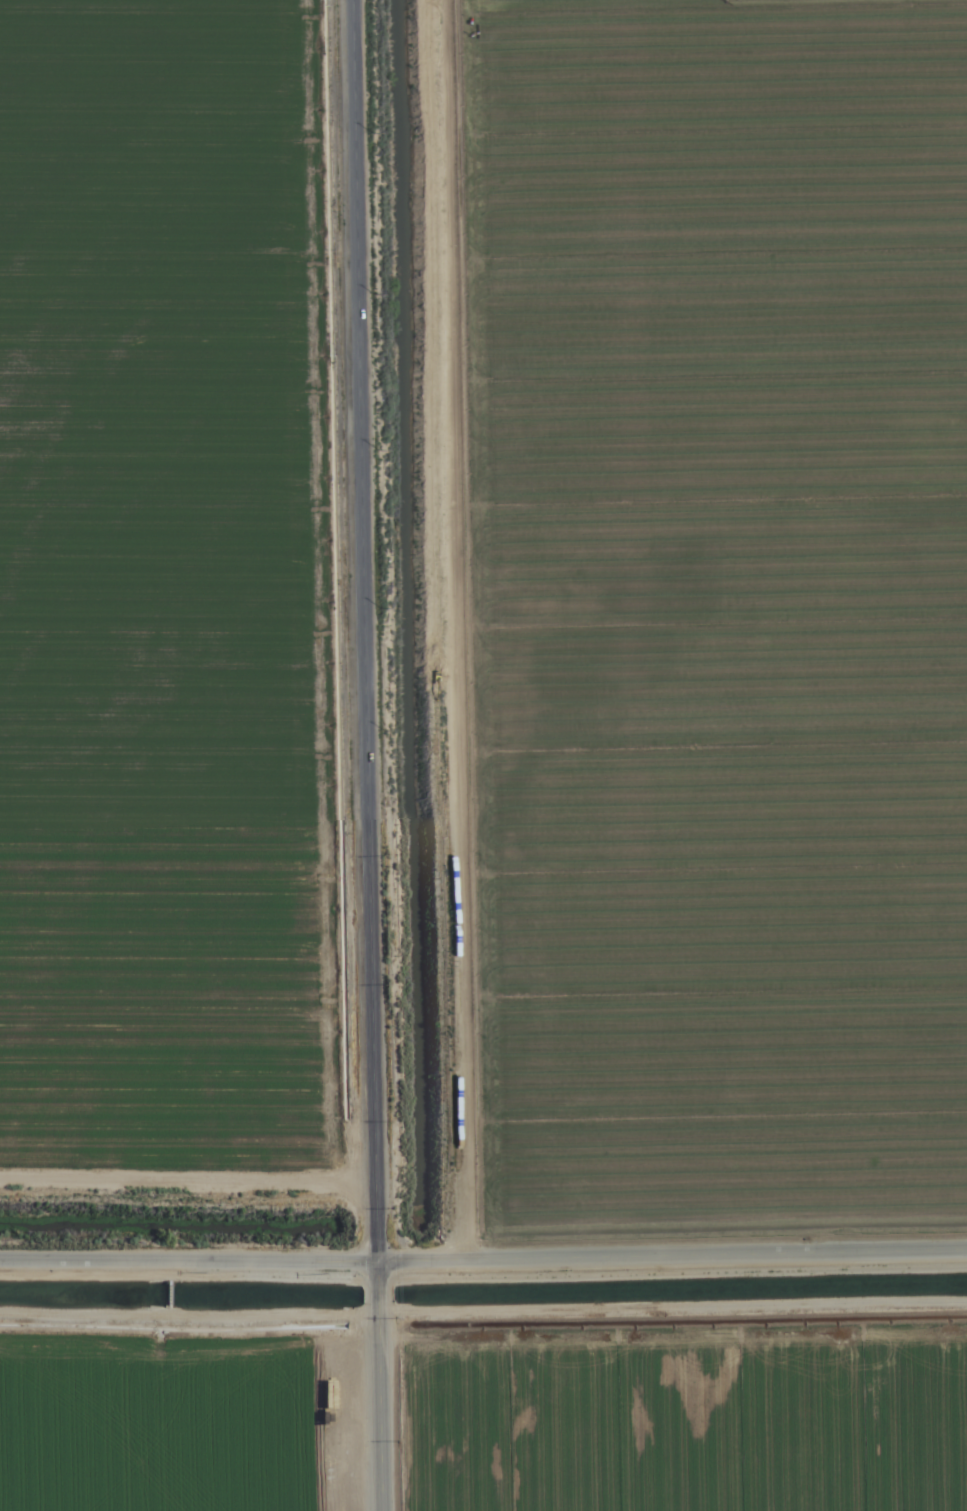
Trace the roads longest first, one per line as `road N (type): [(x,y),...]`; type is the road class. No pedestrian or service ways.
road 1 (residential): [(372,1161),(355,0)]
road 2 (residential): [(0,1259),(375,1262),(966,1250)]
road 3 (tertiary): [(379,1510),(376,1311)]
road 4 (tertiary): [(376,1283),(372,1161)]

